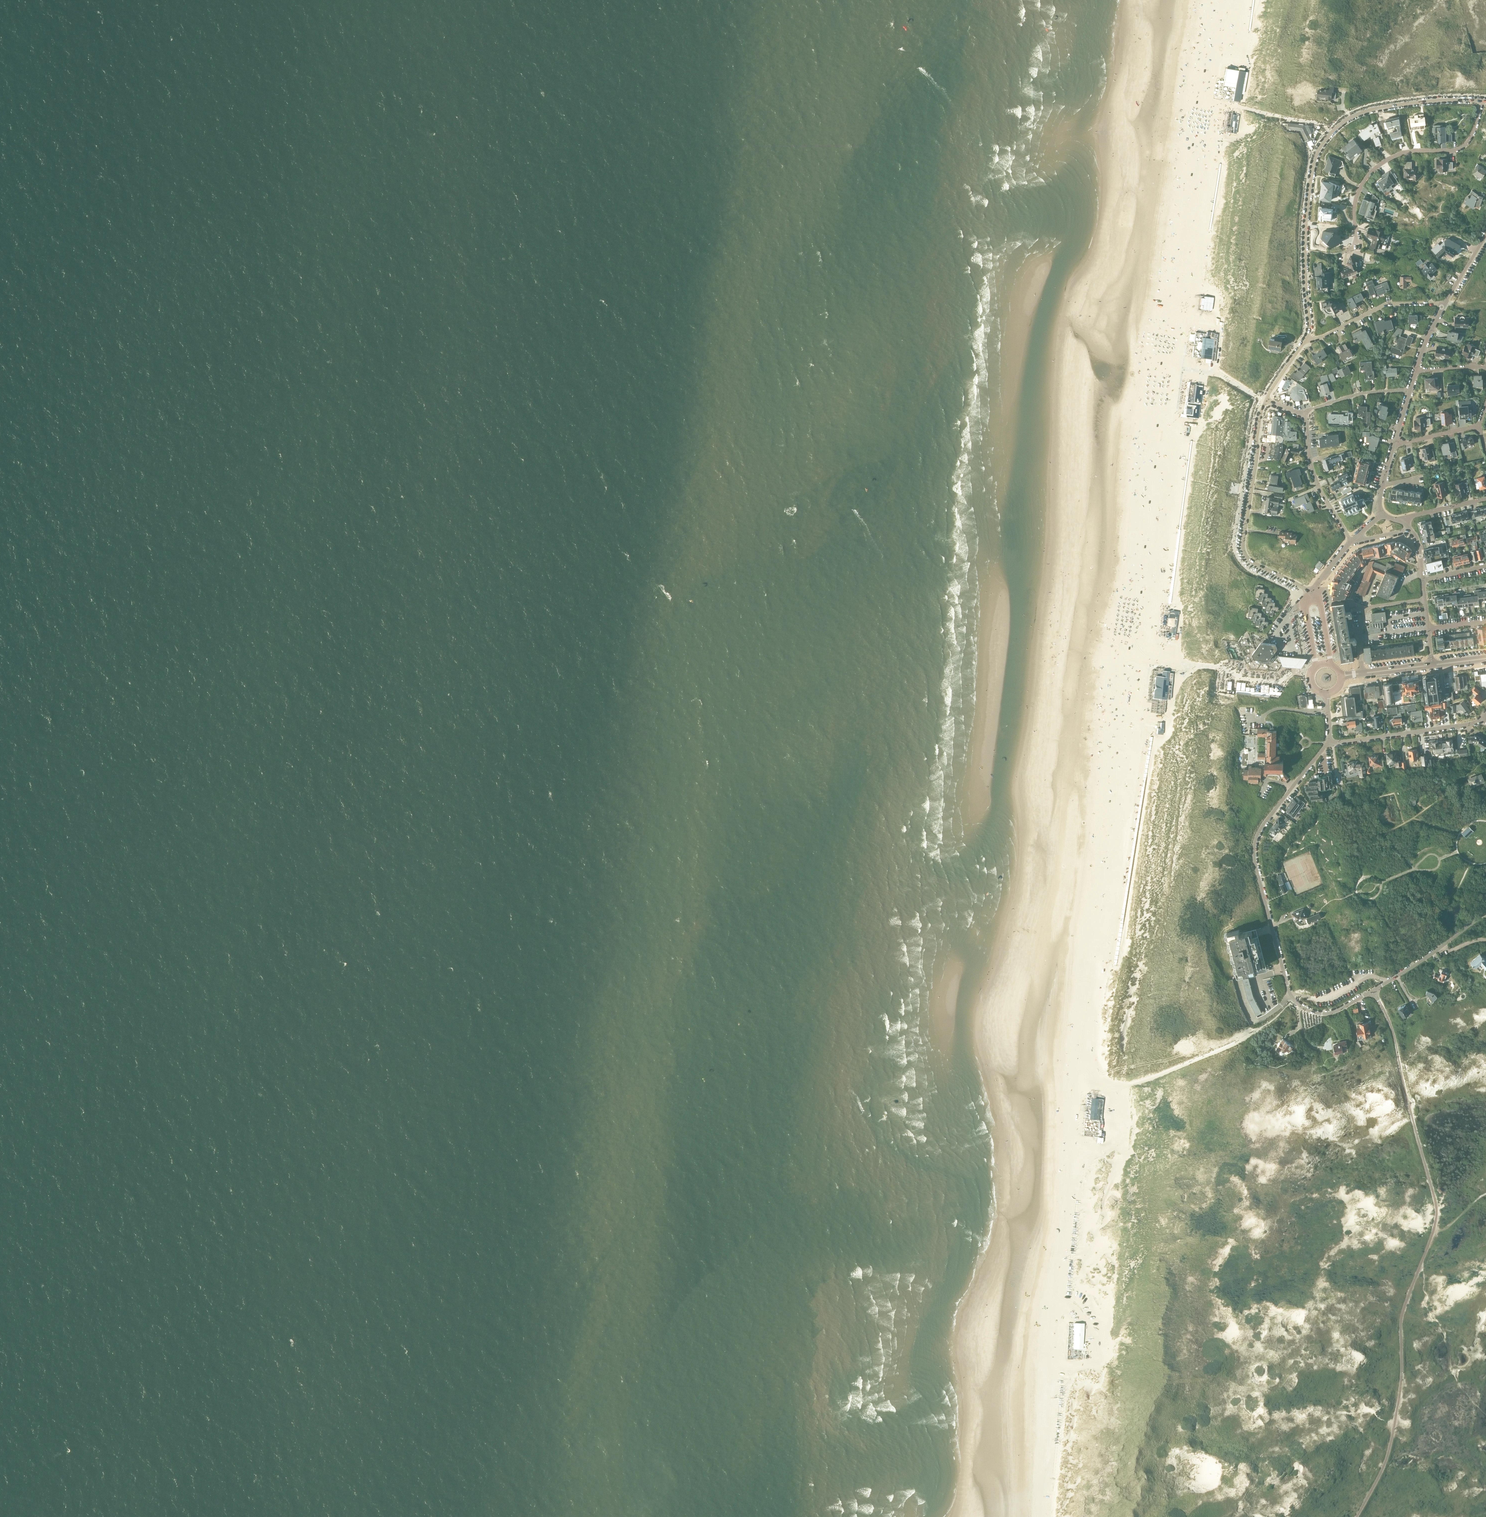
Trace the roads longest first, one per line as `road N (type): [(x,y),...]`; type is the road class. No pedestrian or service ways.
road 1 (residential): [(1327,743),(1254,845),(1299,1005),(1336,1012),(1485,912)]
road 2 (residential): [(1305,341),(1308,203),(1324,141),(1366,111),(1483,101)]
road 3 (residential): [(1483,101),(1460,149),(1403,153),(1370,174),(1355,204),(1356,243),(1344,251)]
road 4 (residential): [(1312,593),(1243,550),(1265,400)]
road 5 (residential): [(1327,743),(1481,719)]
road 6 (residential): [(1305,341),(1387,304),(1444,304)]
road 7 (residential): [(1351,541),(1315,479),(1303,412)]

